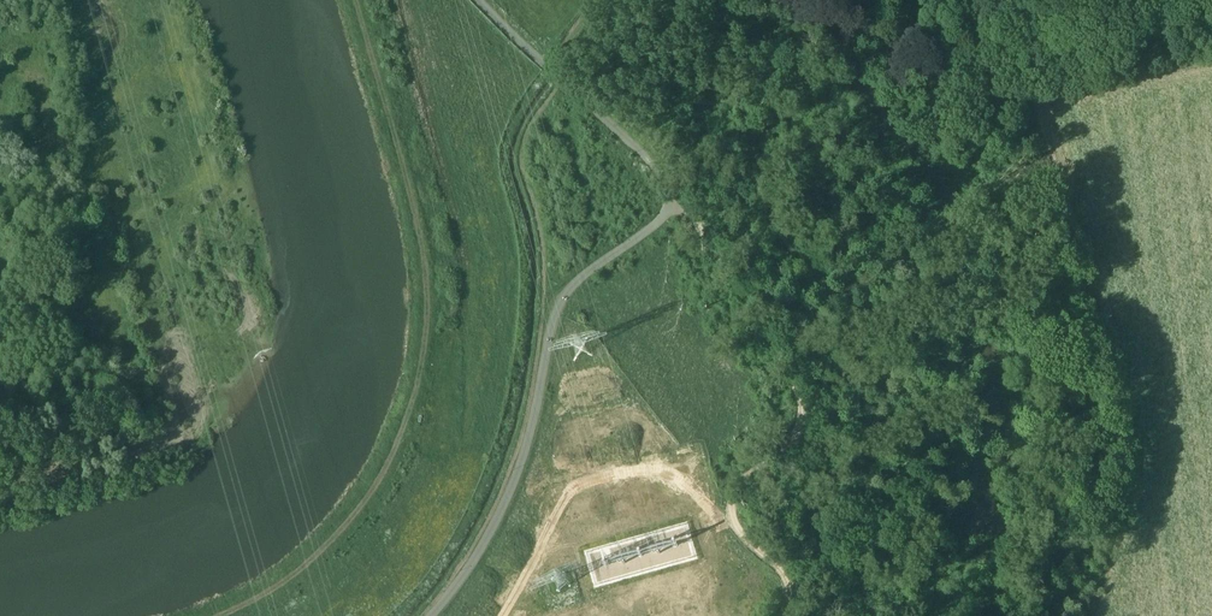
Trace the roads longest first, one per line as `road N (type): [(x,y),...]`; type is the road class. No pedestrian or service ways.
road 1 (unclassified): [(431,615),(483,547),(511,490),(555,313),(583,278),(671,211),(476,0)]
road 2 (track): [(790,615),(797,602),(787,577),(734,520),(733,498),(812,424),(750,320),(671,211)]

